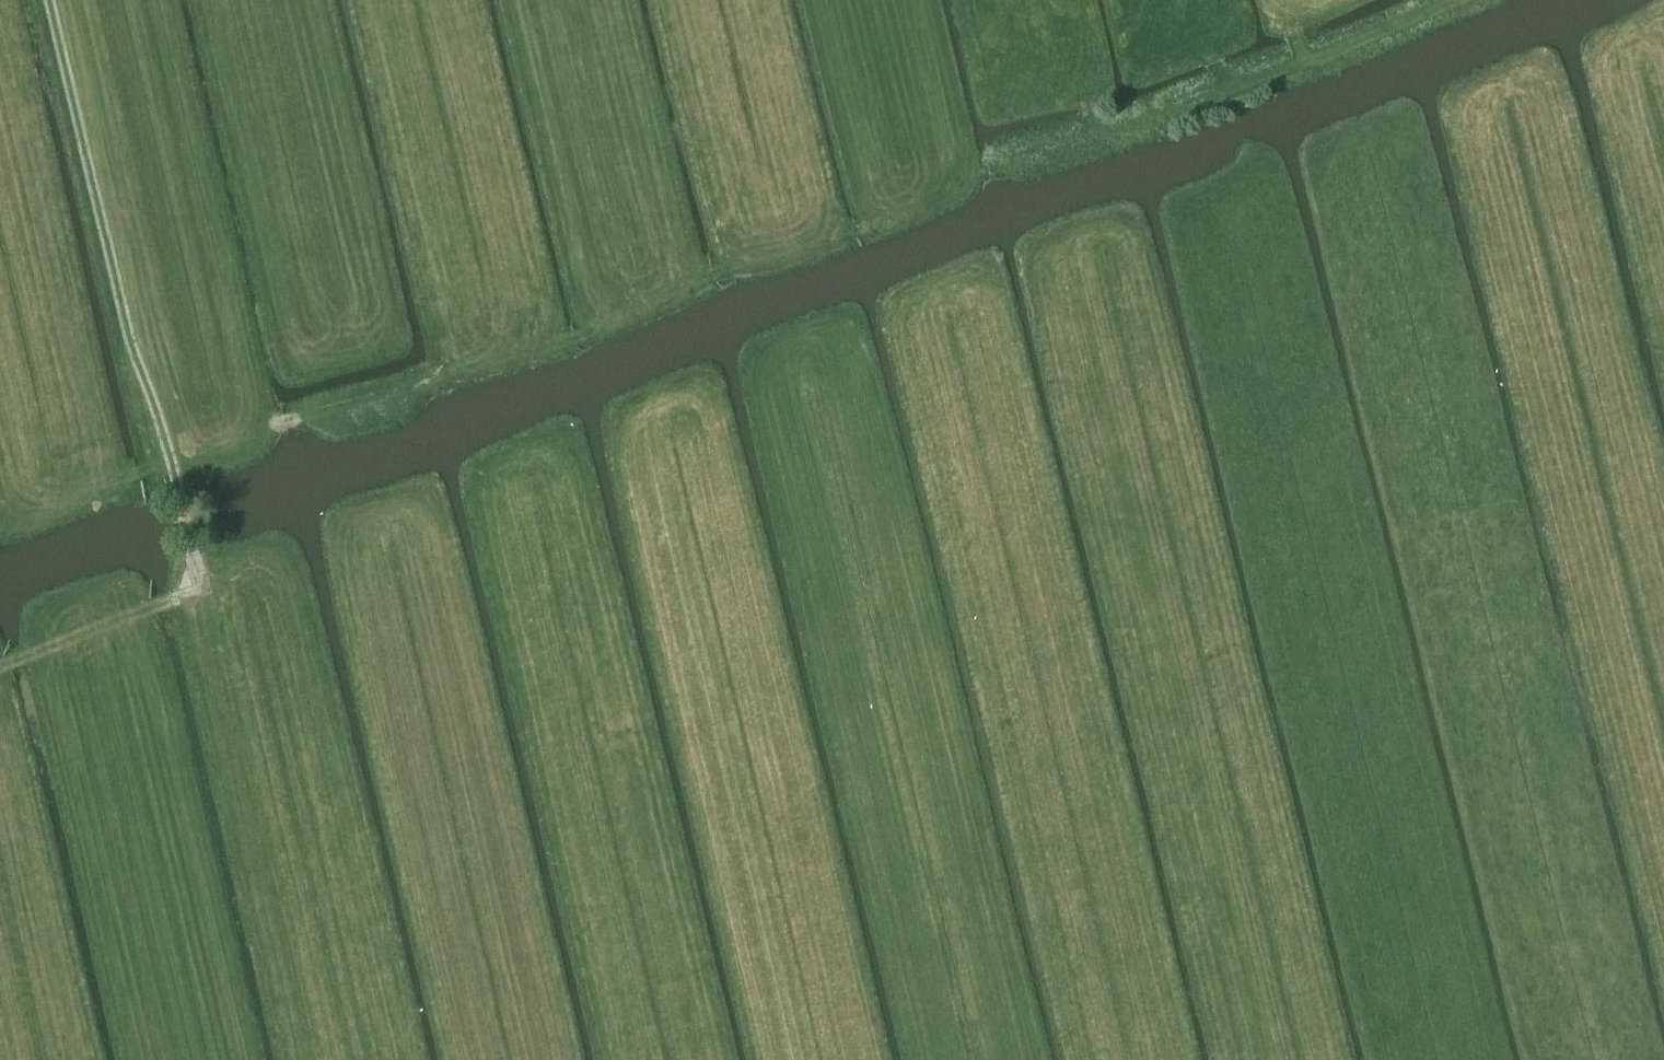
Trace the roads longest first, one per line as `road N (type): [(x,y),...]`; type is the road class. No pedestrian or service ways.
road 1 (track): [(0,660),(199,581),(61,0)]
road 2 (track): [(1250,72),(1438,0)]

